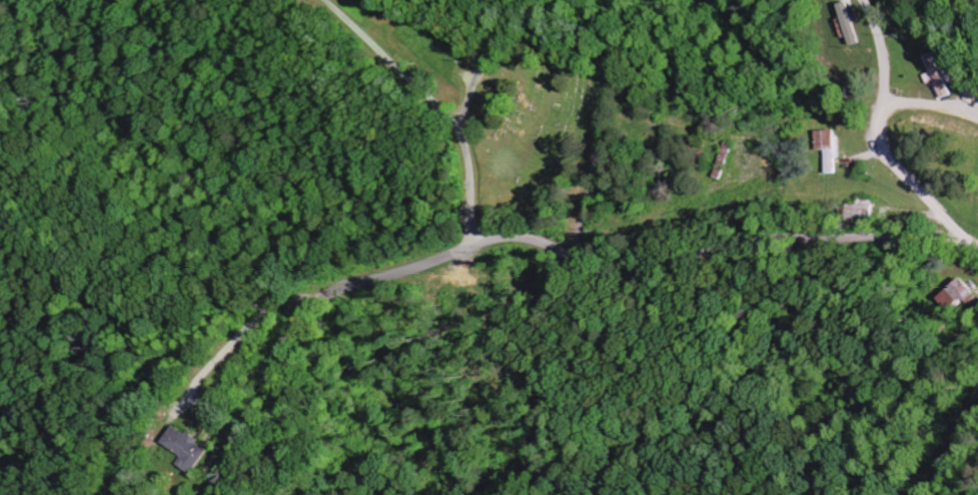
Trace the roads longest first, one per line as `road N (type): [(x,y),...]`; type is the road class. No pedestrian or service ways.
road 1 (residential): [(287,494),(296,455),(284,375),(296,332),(330,302),(430,270),(473,245),(526,237),(590,275),(644,284),(709,258),(766,248),(905,241),(977,250)]
road 2 (residential): [(566,255),(589,193),(614,68),(596,49),(518,32),(503,36),(480,71),(464,119),(473,245)]

